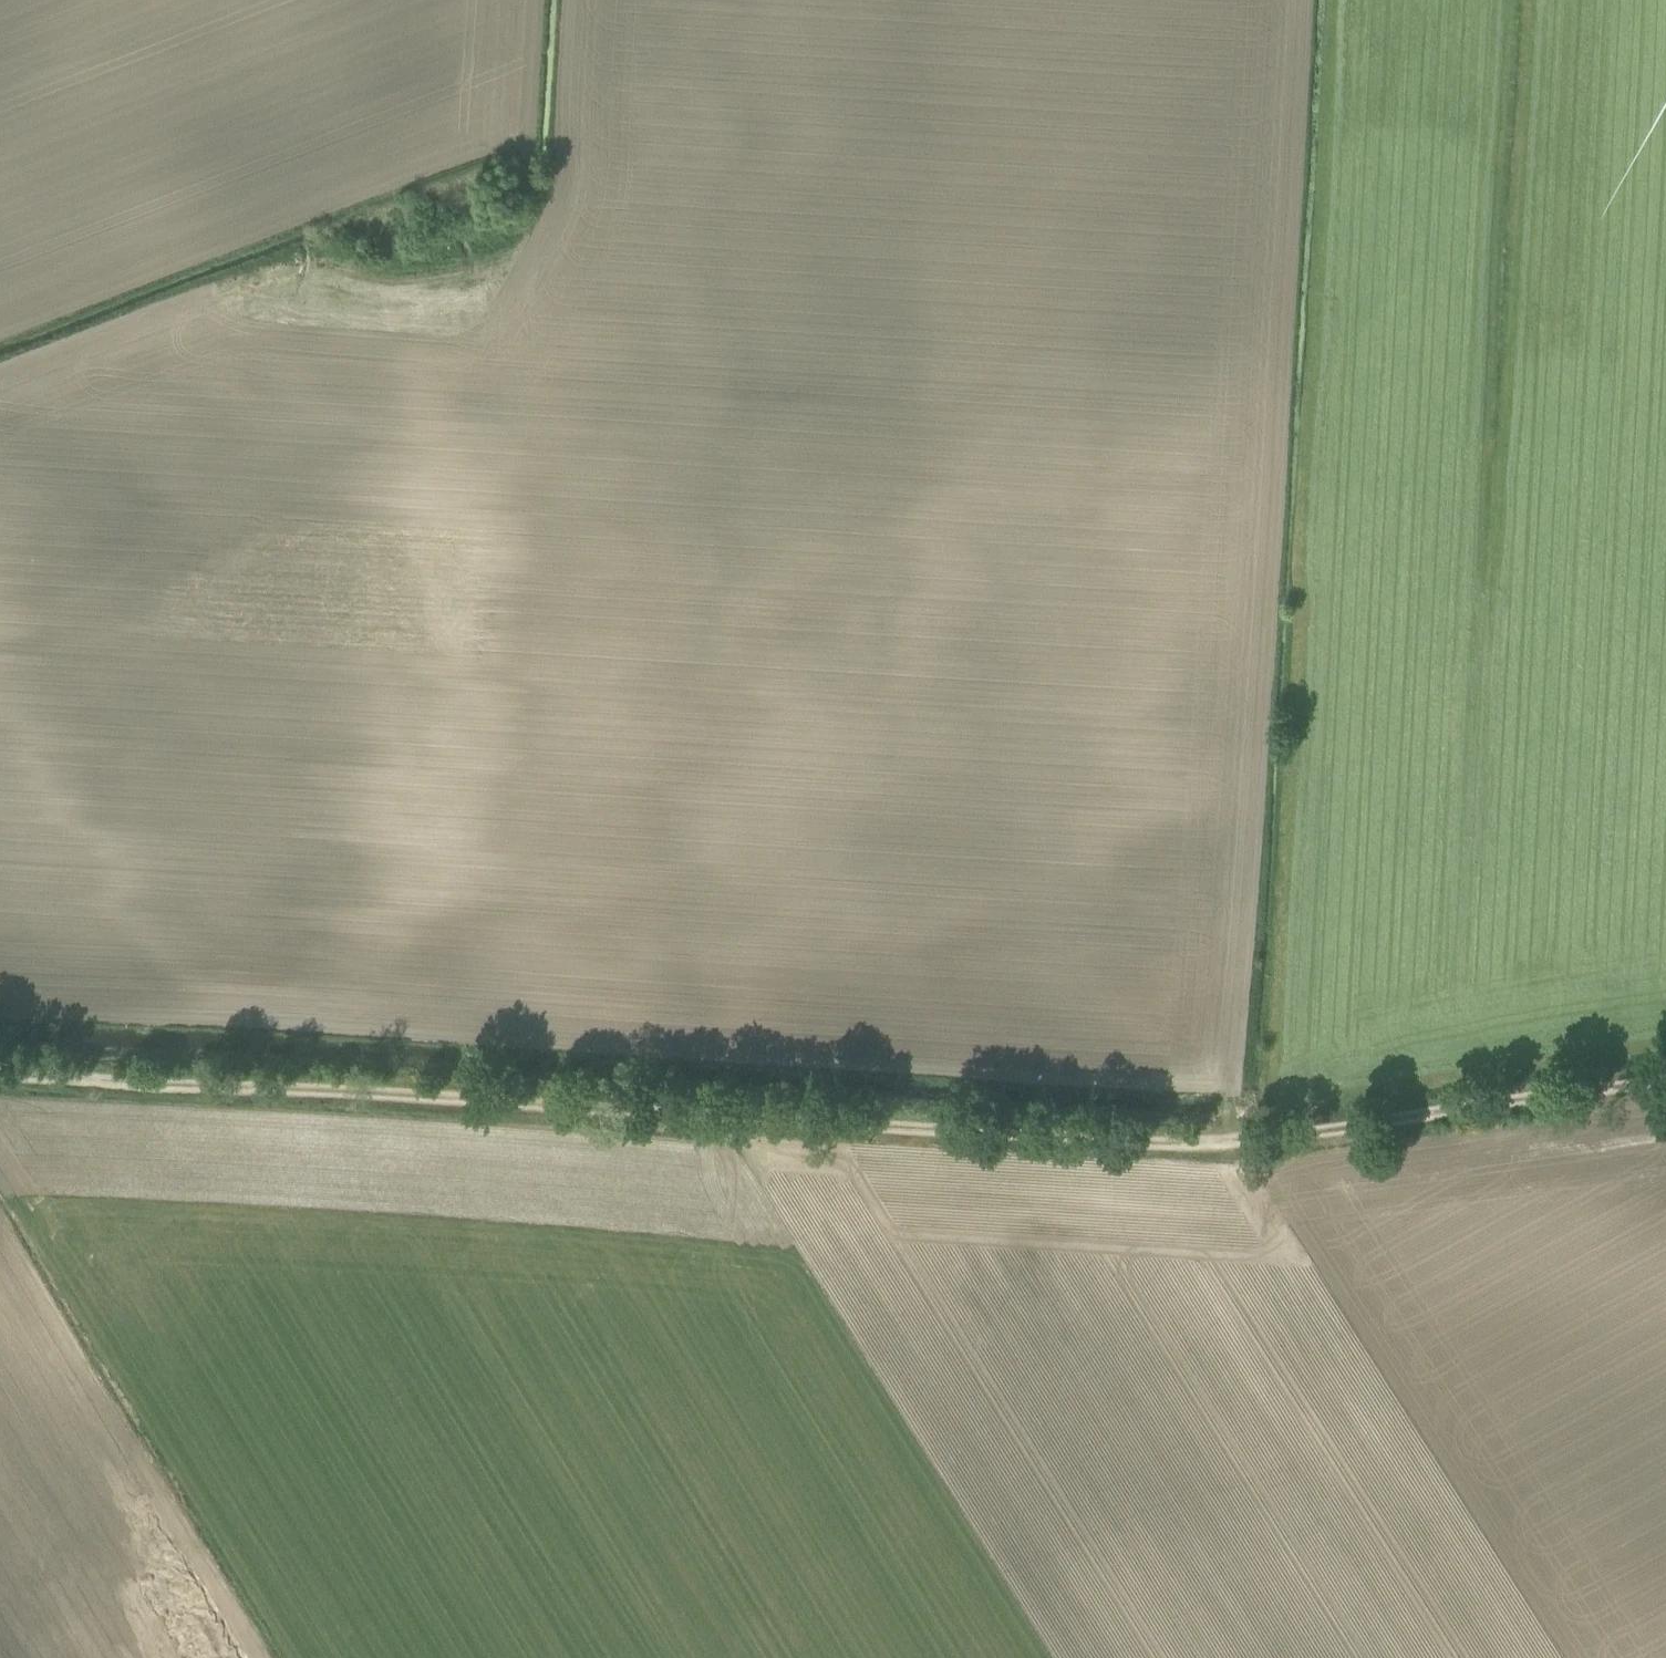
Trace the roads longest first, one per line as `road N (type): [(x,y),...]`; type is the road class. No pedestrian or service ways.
road 1 (track): [(0,1074),(1117,1142),(1284,1133),(1665,1075)]

